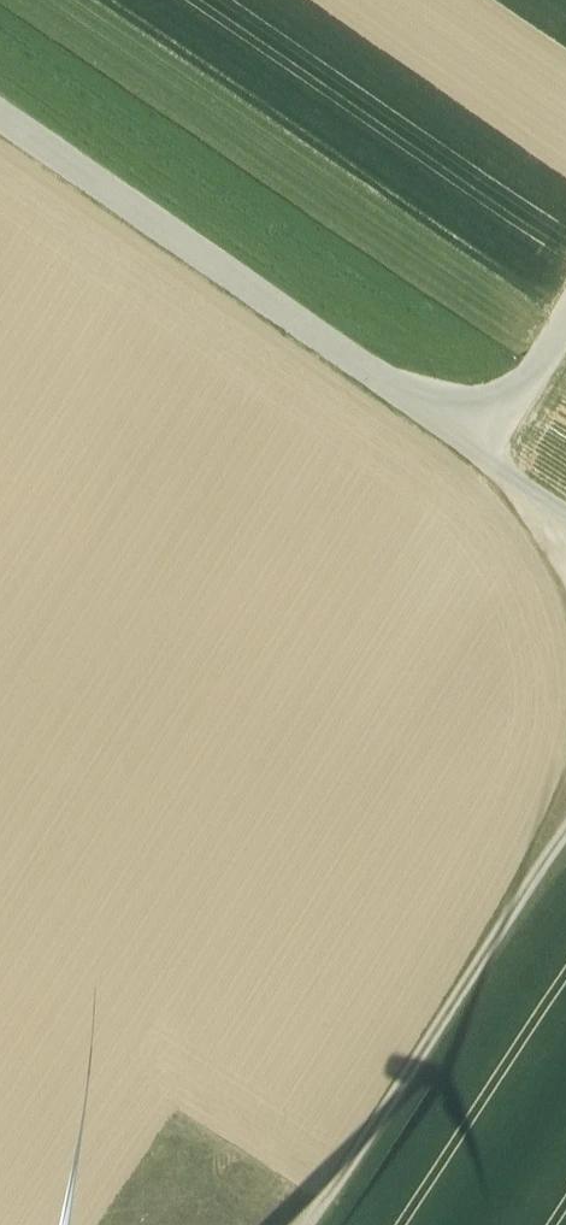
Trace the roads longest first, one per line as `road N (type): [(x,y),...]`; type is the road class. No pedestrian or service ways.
road 1 (unclassified): [(0,124),(565,512)]
road 2 (track): [(565,834),(325,1199)]

